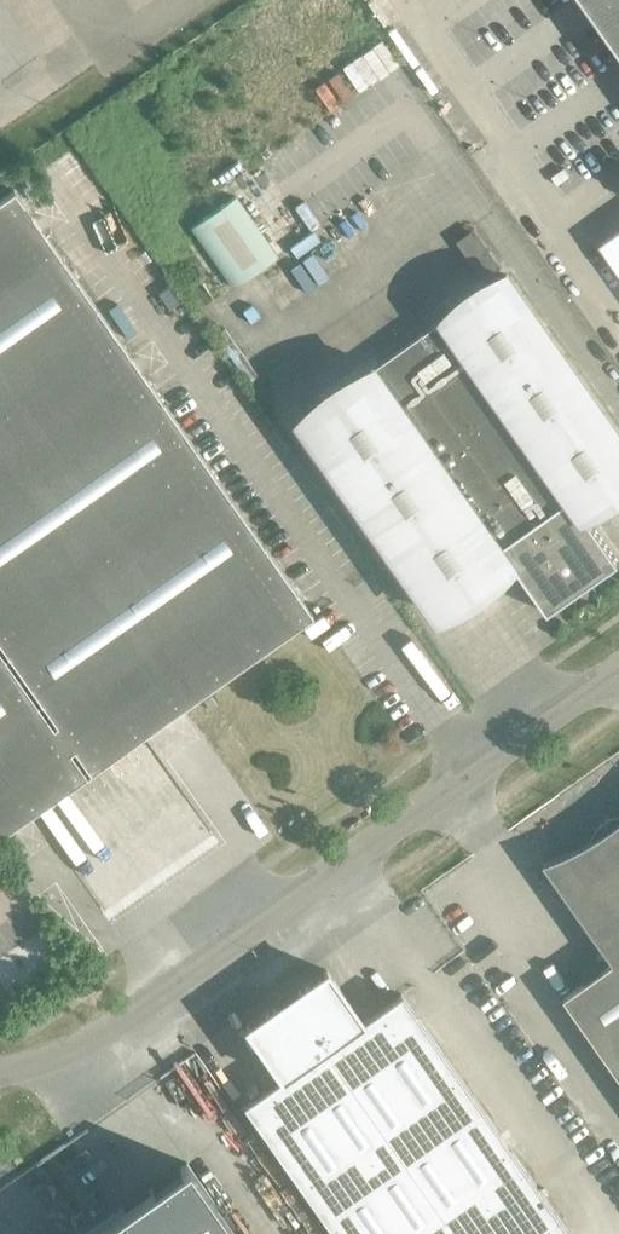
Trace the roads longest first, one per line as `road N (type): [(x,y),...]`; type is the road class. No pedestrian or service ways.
road 1 (unclassified): [(618,669),(115,1022),(34,1075),(0,1077)]

